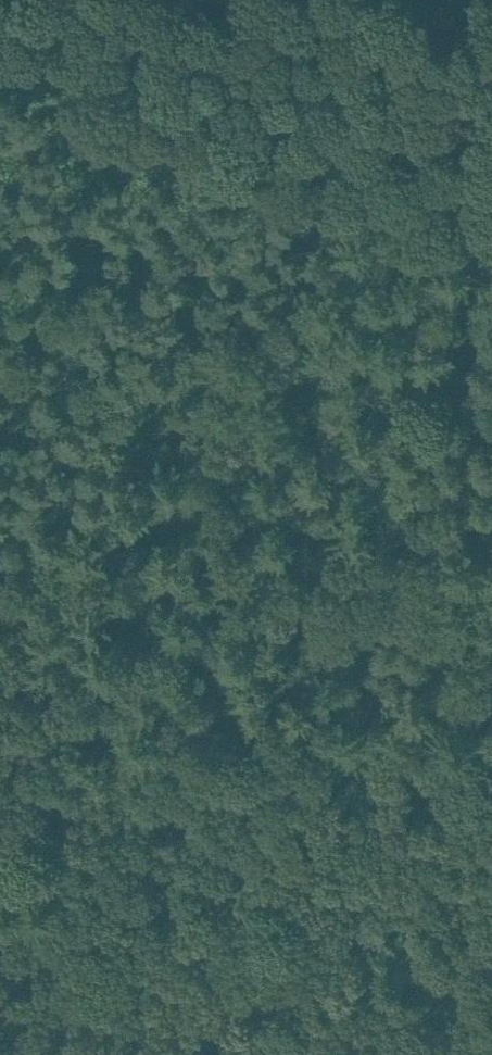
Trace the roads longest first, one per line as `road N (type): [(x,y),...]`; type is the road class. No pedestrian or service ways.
road 1 (track): [(403,0),(371,166),(154,433),(0,581)]

